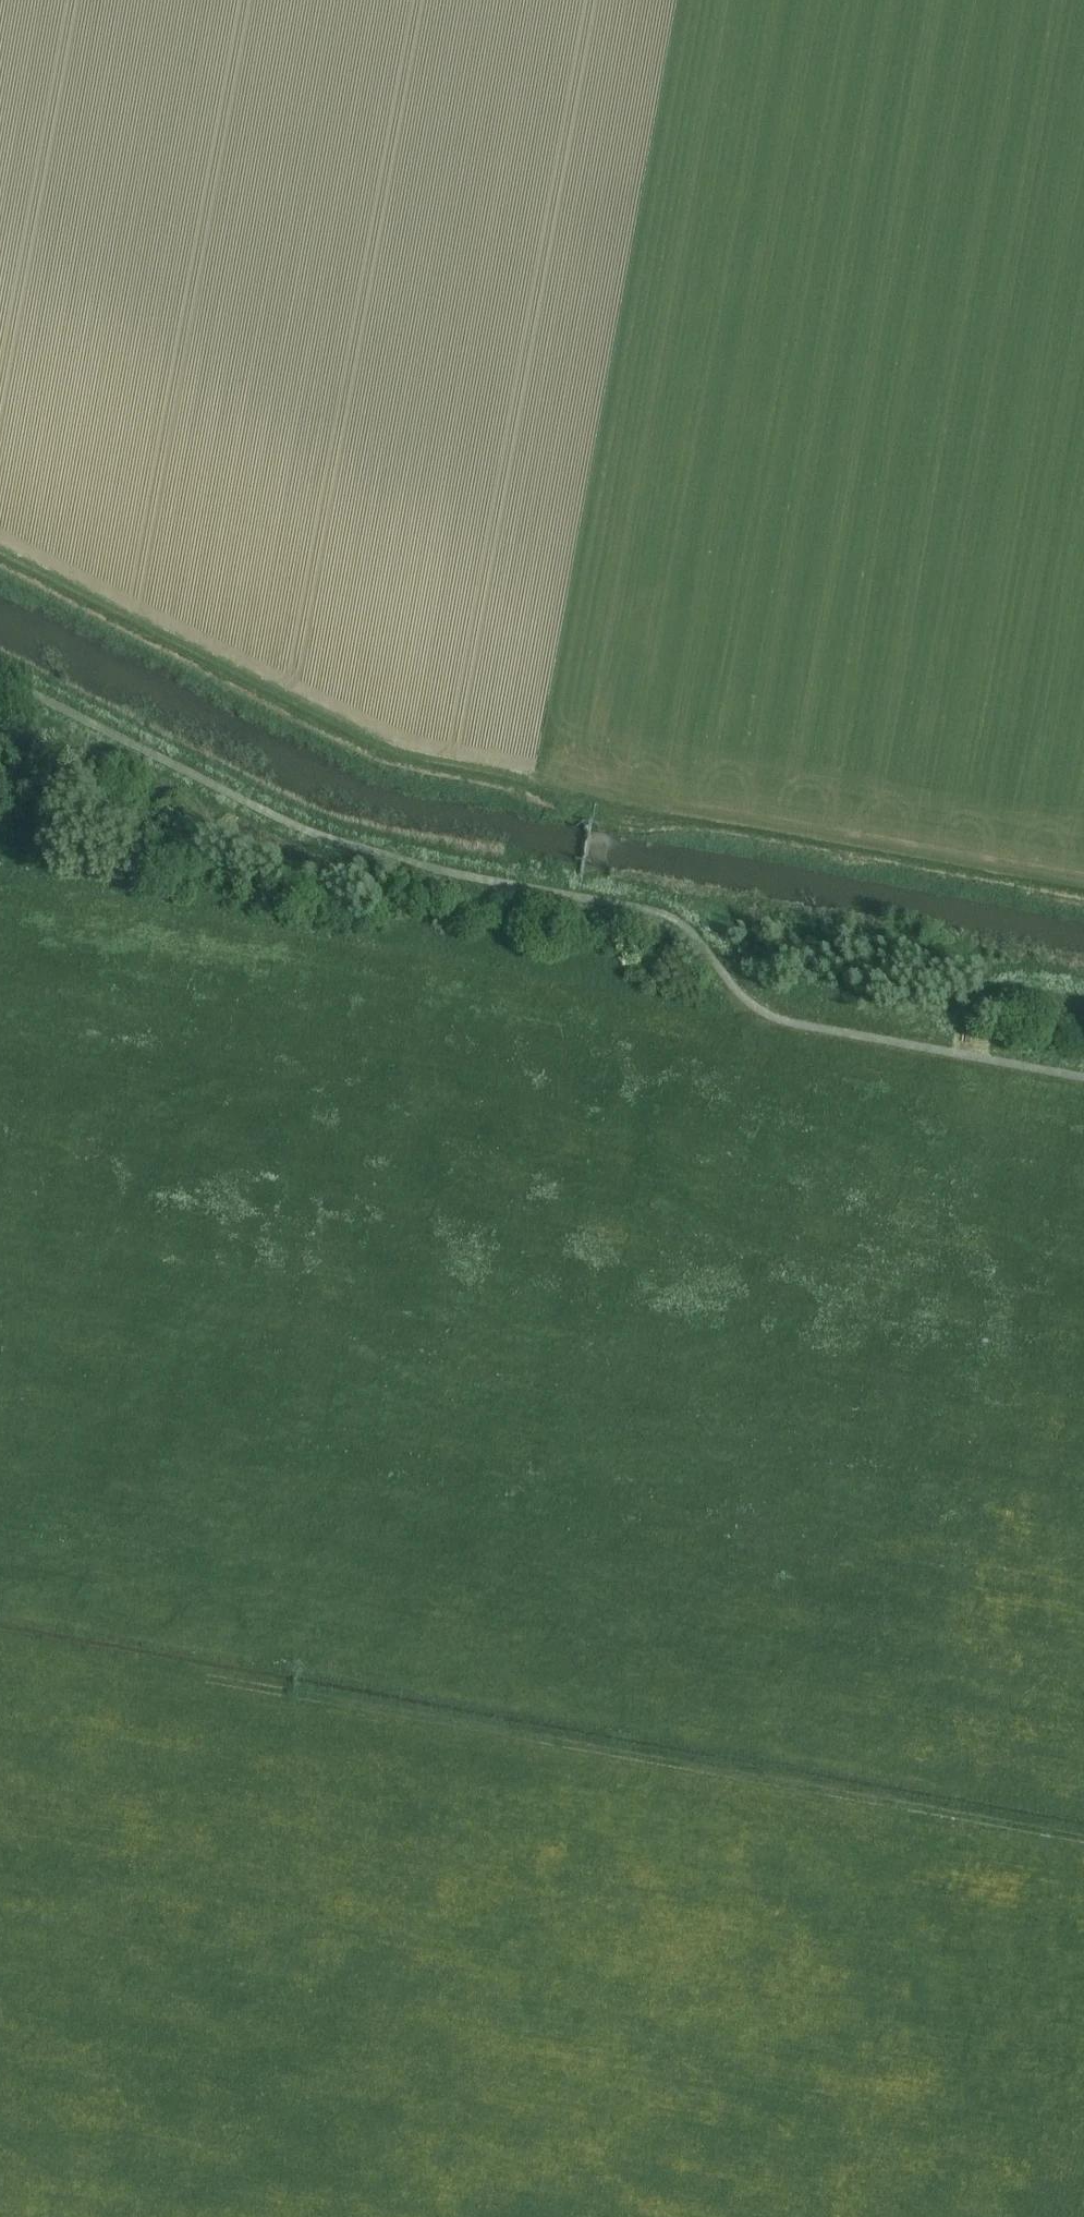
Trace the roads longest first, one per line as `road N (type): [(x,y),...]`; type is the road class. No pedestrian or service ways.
road 1 (track): [(1083,986),(1019,976),(878,1037)]

